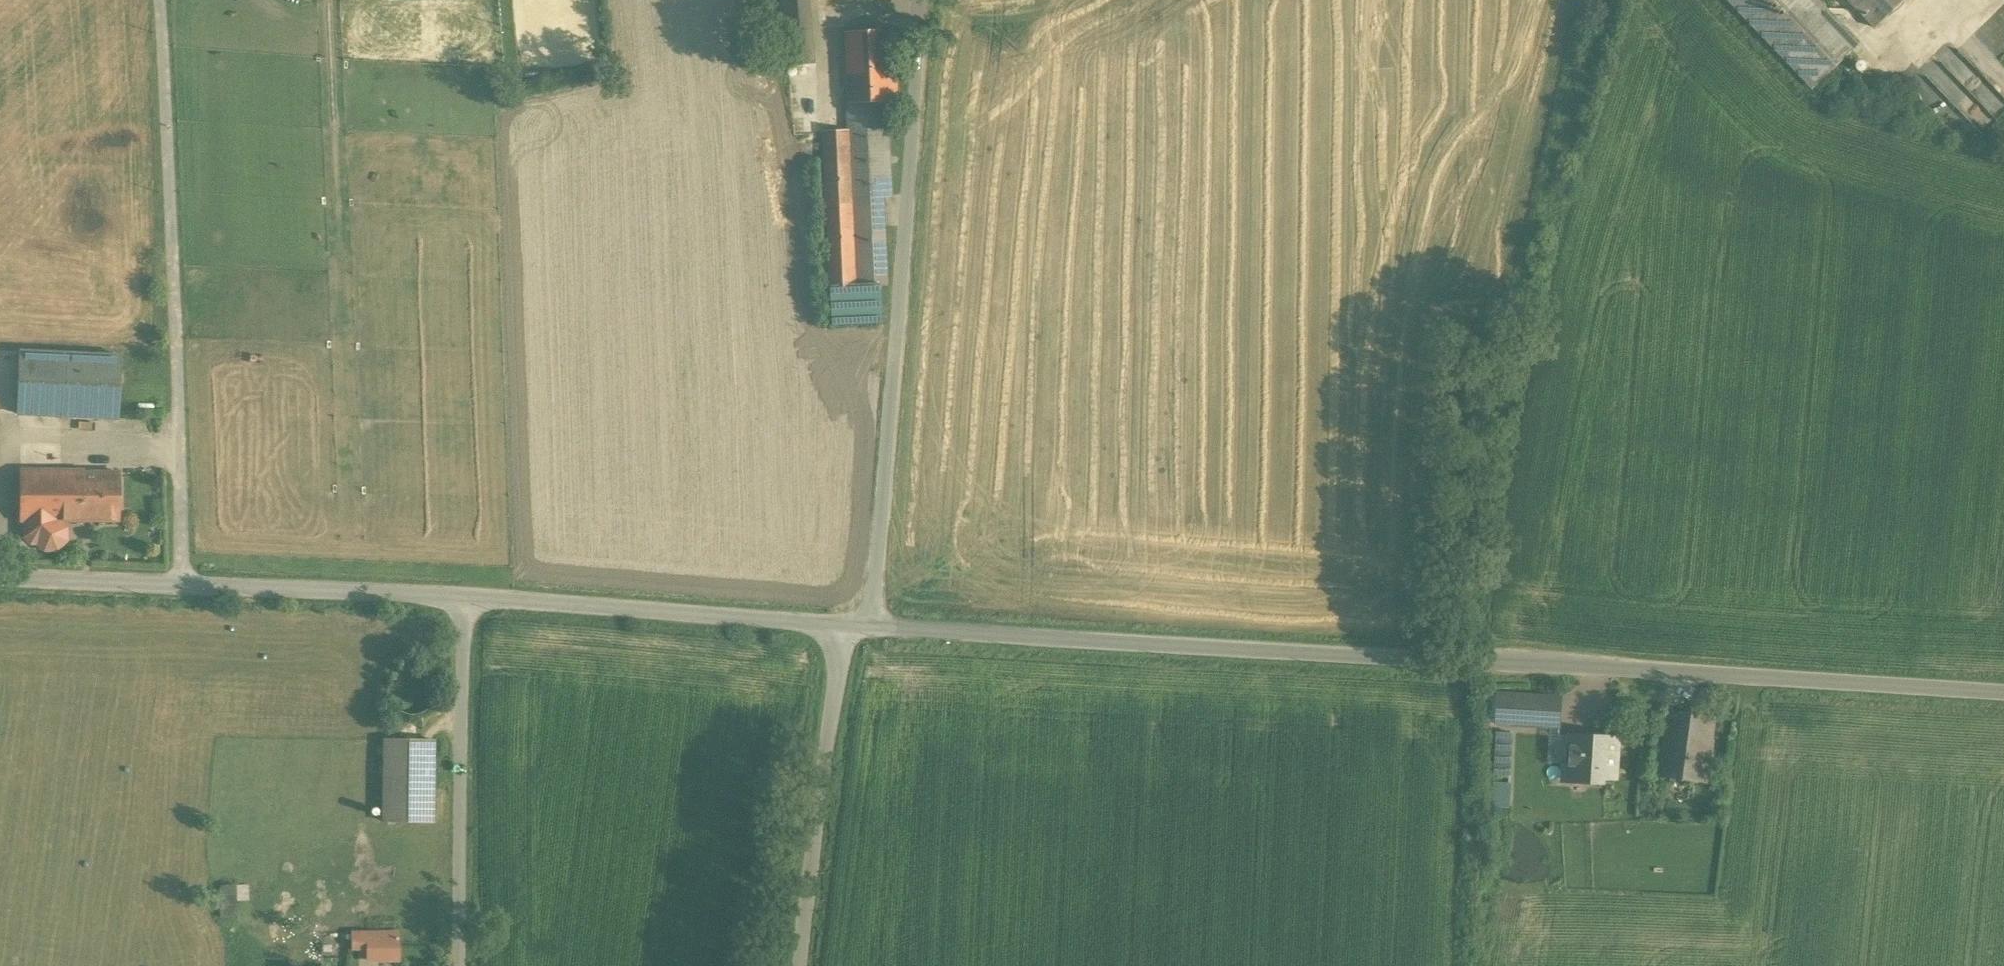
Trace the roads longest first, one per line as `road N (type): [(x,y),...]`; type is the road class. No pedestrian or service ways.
road 1 (unclassified): [(2003,693),(870,628)]
road 2 (unclassified): [(870,628),(922,0)]
road 3 (track): [(161,0),(180,465)]
road 4 (unclassified): [(460,596),(0,574)]
road 5 (unclassified): [(844,626),(460,596)]
road 6 (unclassified): [(456,965),(460,596)]
road 7 (unclassified): [(804,965),(844,626)]

